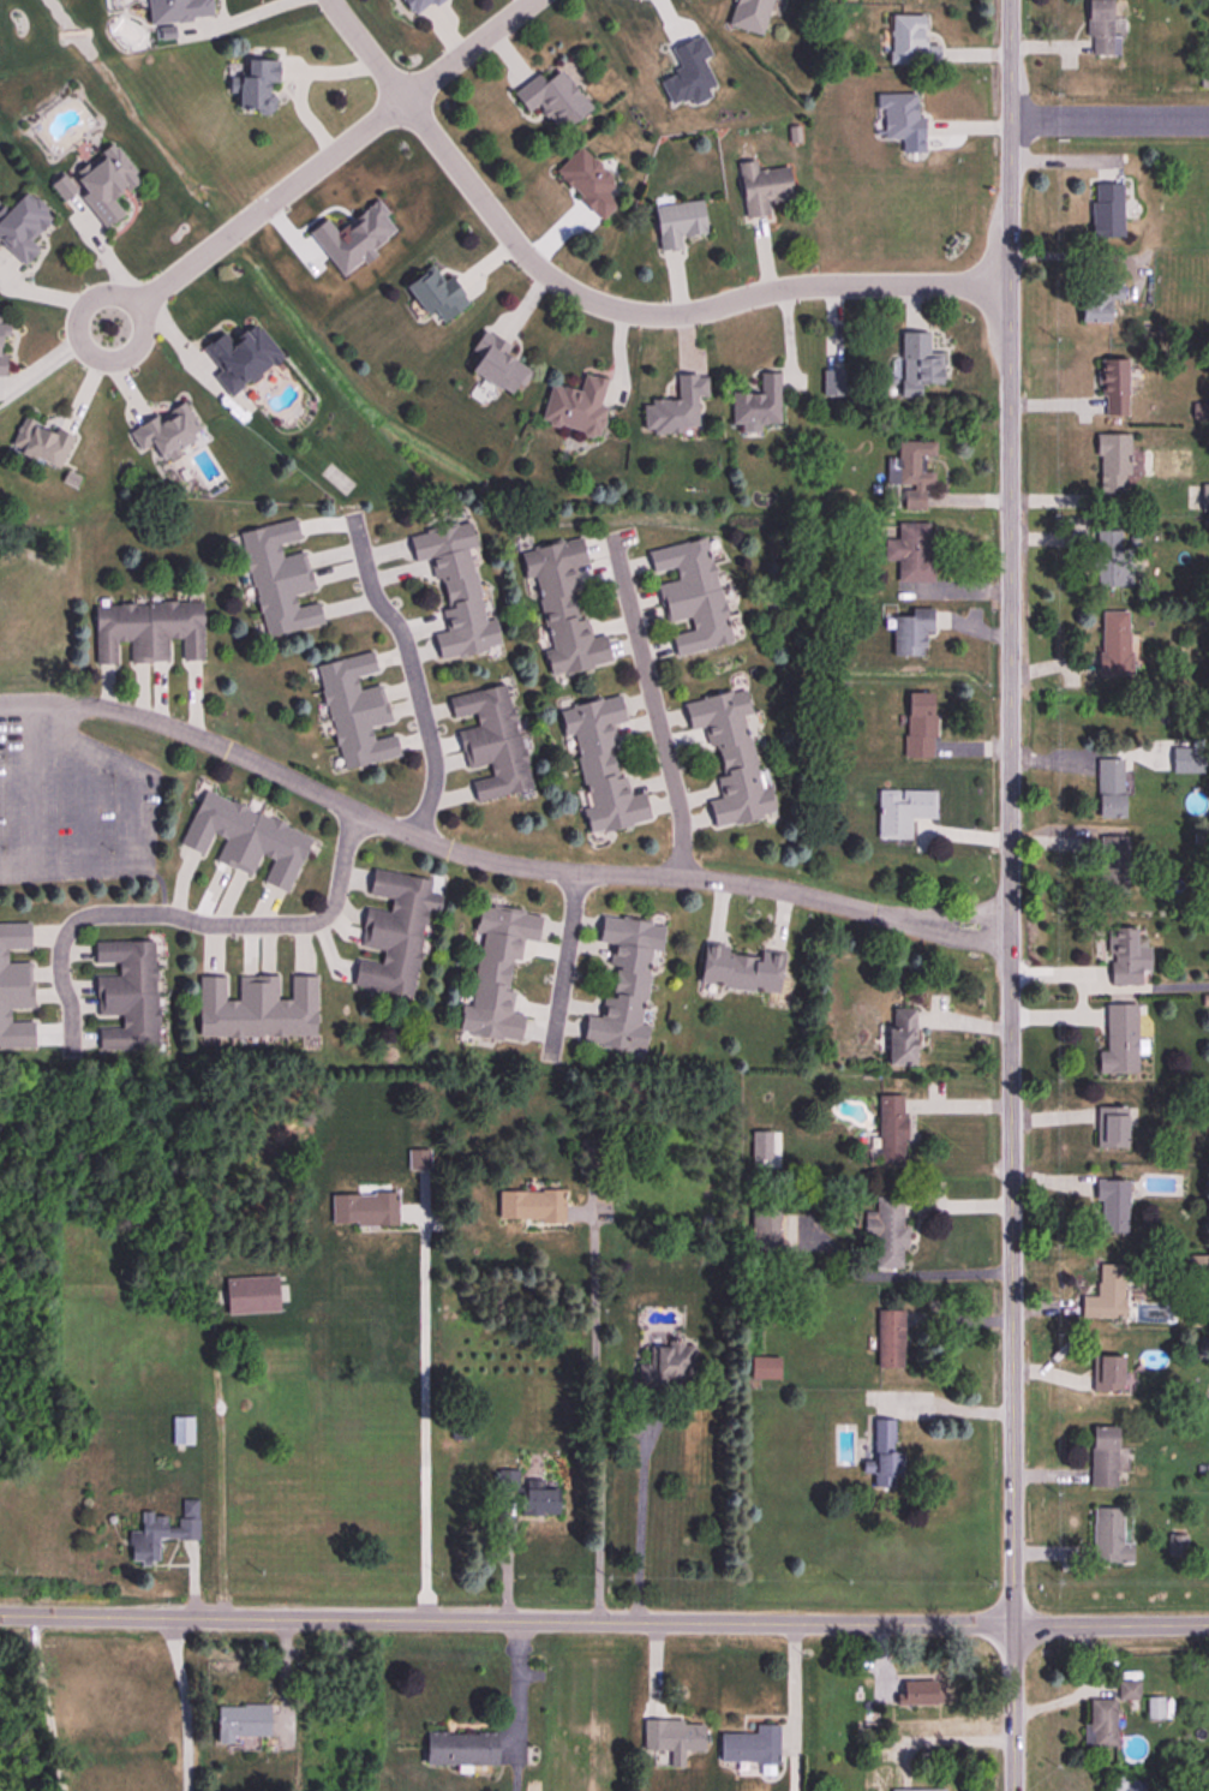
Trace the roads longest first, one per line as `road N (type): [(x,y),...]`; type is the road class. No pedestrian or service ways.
road 1 (residential): [(1014,1790),(1009,0)]
road 2 (residential): [(0,1613),(1208,1624)]
road 3 (residential): [(922,921),(735,879),(575,873),(496,861),(357,813),(172,722),(86,704),(0,702)]
road 4 (residential): [(331,0),(514,240),(591,299),(652,314),(796,283),(1010,283)]
road 5 (residential): [(357,813),(325,920),(210,925),(120,912),(78,918),(59,950),(68,1062)]
road 6 (residential): [(405,105),(109,330)]
road 7 (residential): [(683,877),(680,817),(611,545)]
road 8 (residential): [(417,832),(432,786),(431,741),(403,628),(377,601),(352,518)]
road 9 (residential): [(575,873),(549,1057)]
road 10 (residential): [(405,105),(535,0)]

